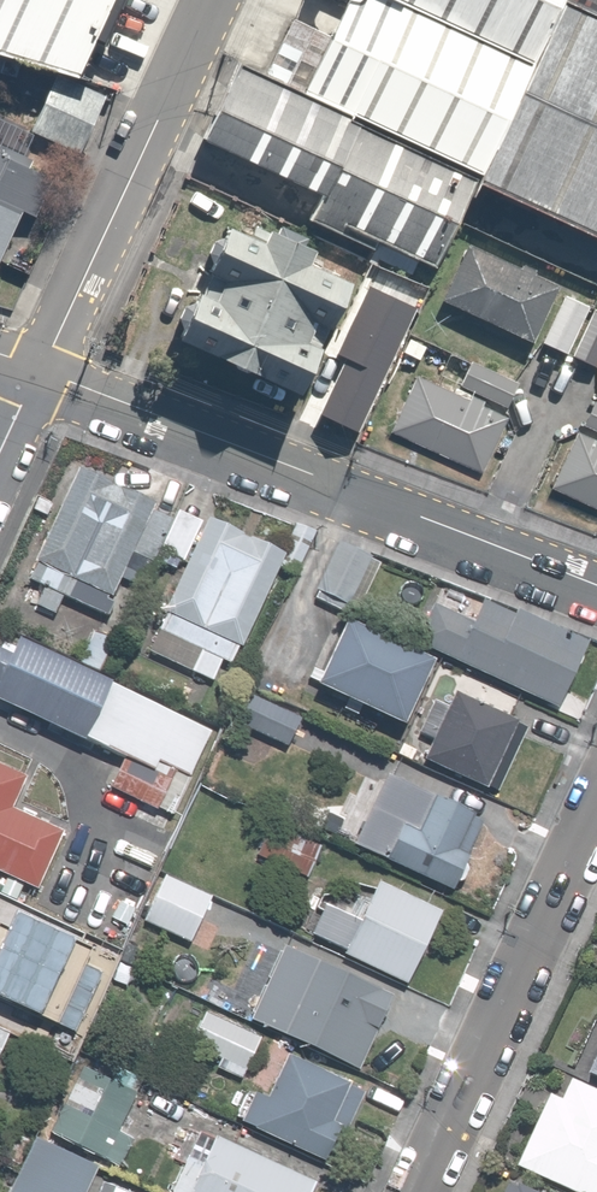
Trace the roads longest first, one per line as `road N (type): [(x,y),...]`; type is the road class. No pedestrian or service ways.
road 1 (residential): [(41,370),(596,584)]
road 2 (residential): [(596,806),(418,1191)]
road 3 (unclassified): [(212,0),(41,370)]

